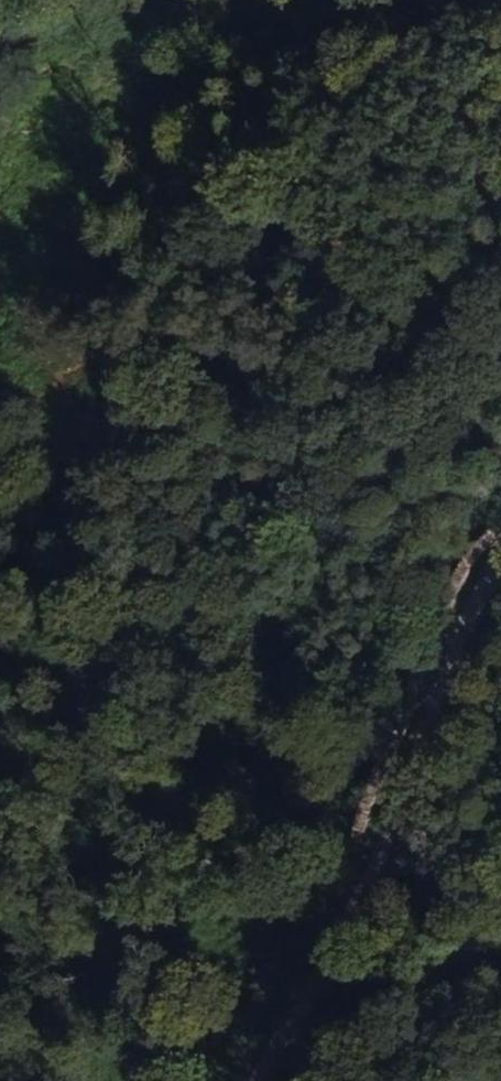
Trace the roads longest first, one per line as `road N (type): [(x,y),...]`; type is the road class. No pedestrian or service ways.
road 1 (track): [(259,1080),(315,992),(482,587),(500,567)]

